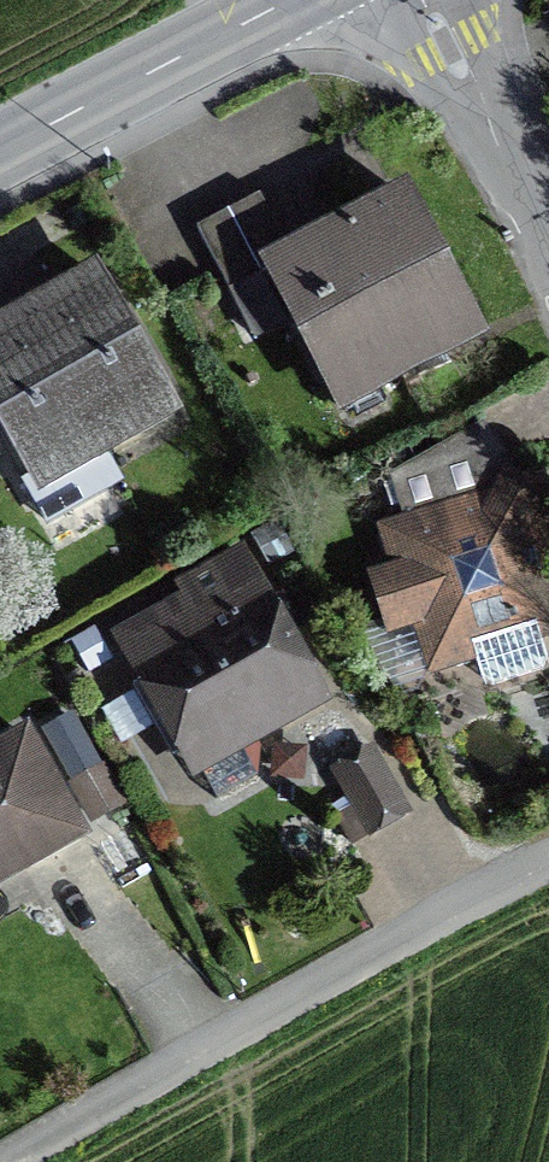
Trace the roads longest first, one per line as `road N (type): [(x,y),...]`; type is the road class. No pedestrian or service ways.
road 1 (unclassified): [(548,870),(37,1161)]
road 2 (secondary): [(0,154),(291,0)]
road 3 (residential): [(548,254),(418,0)]

